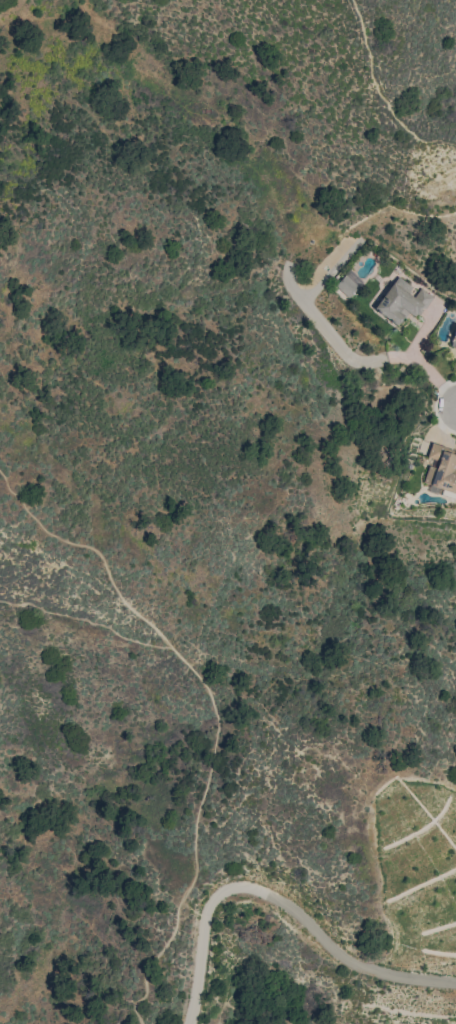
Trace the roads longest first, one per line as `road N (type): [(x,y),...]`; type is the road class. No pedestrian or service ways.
road 1 (residential): [(455,983),(353,964),(289,906),(256,889),(228,888),(205,914),(189,1023)]

